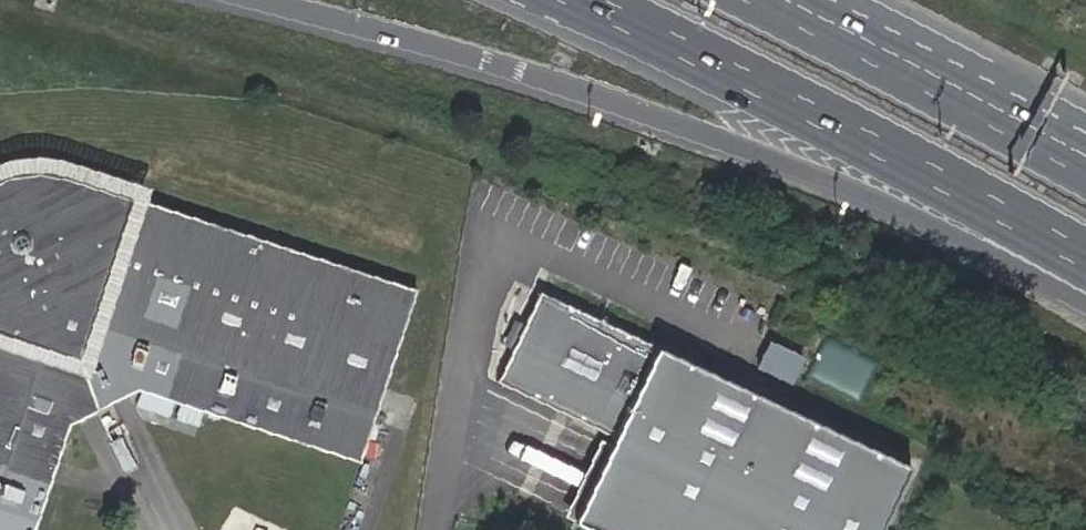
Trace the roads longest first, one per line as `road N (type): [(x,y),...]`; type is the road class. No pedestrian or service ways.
road 1 (motorway): [(270,0),(616,97),(976,242),(1085,278)]
road 2 (motorway): [(582,0),(1085,261)]
road 3 (motorway): [(1085,167),(762,0)]

